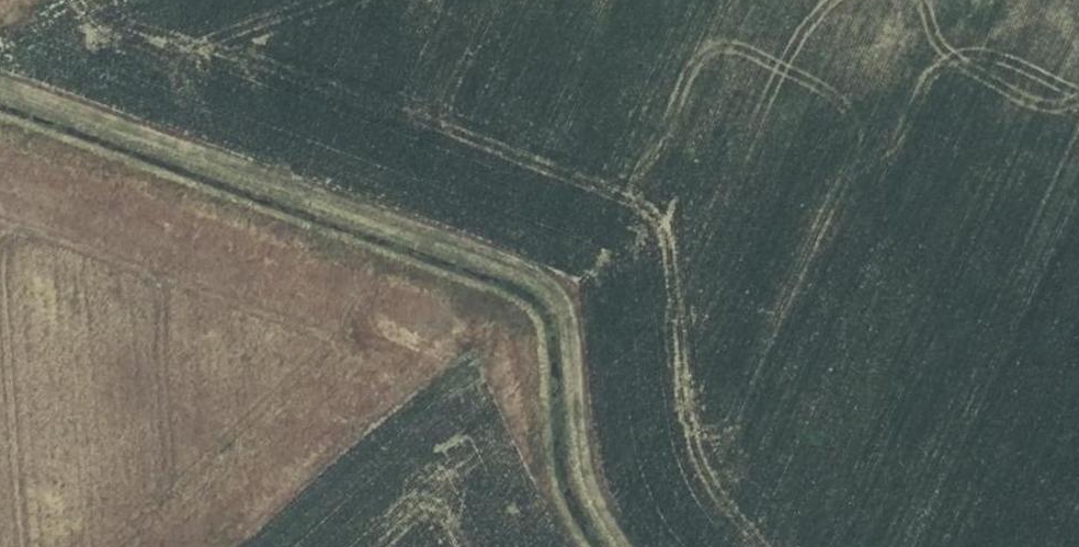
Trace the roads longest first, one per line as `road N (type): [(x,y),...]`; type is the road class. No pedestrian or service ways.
road 1 (track): [(575,339),(583,448),(606,513),(629,546)]

